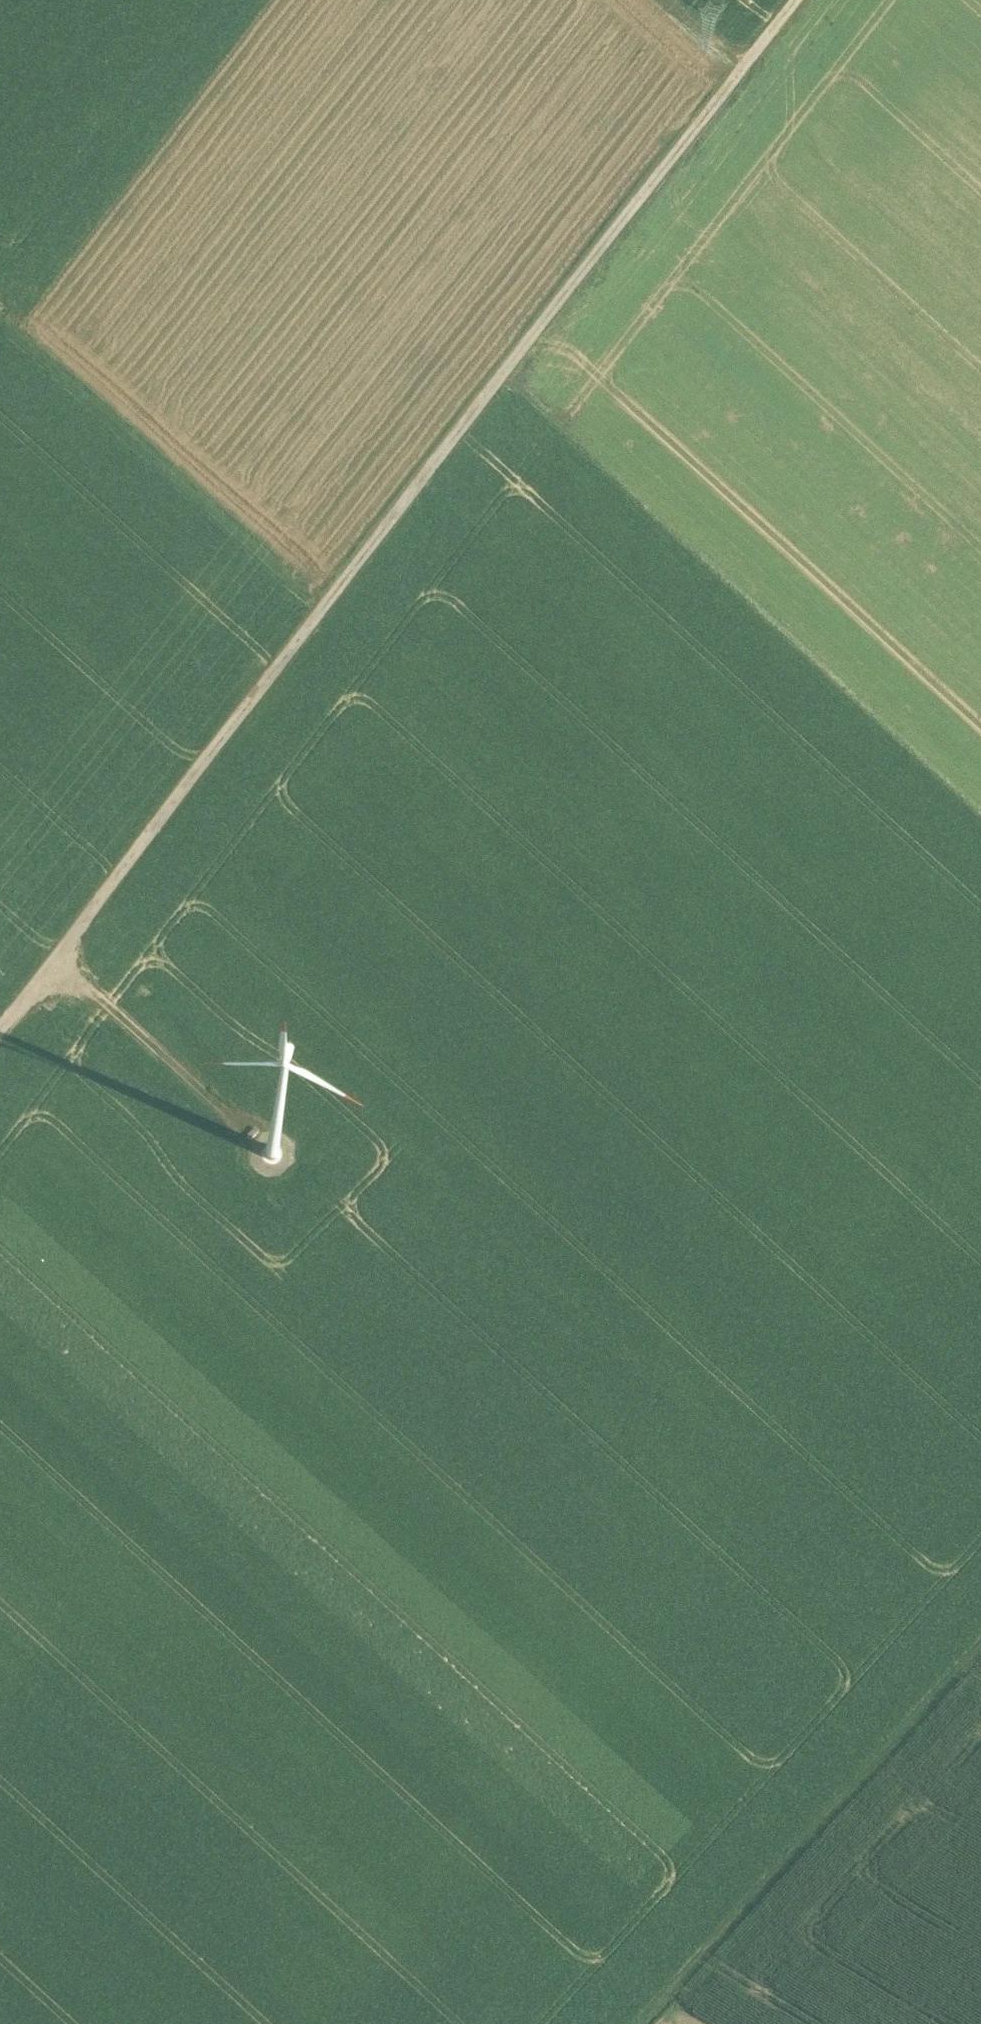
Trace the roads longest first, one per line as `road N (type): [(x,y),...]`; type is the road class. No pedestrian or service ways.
road 1 (track): [(800,0),(258,687),(0,1031)]
road 2 (track): [(651,2023),(980,1659)]
road 3 (track): [(258,1143),(57,965)]

